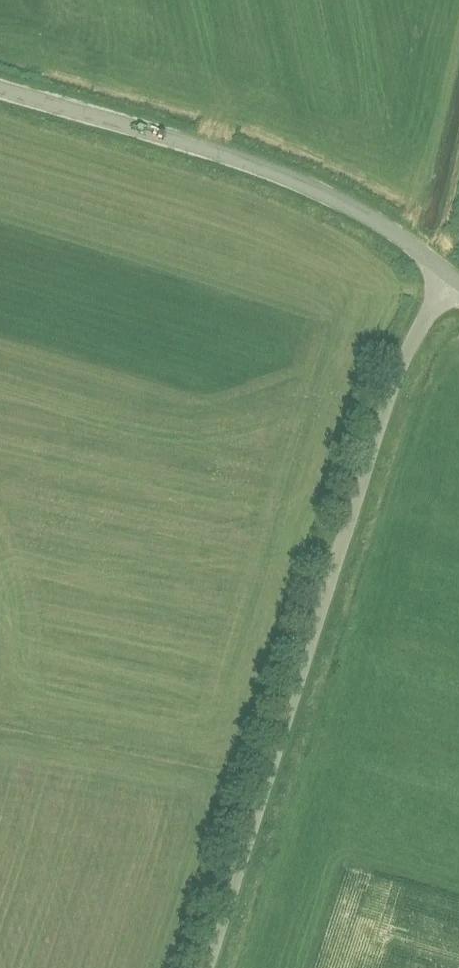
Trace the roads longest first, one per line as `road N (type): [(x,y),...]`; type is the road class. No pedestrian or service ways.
road 1 (unclassified): [(207,967),(391,390),(453,279)]
road 2 (unclassified): [(453,279),(373,218),(319,192),(0,88)]

